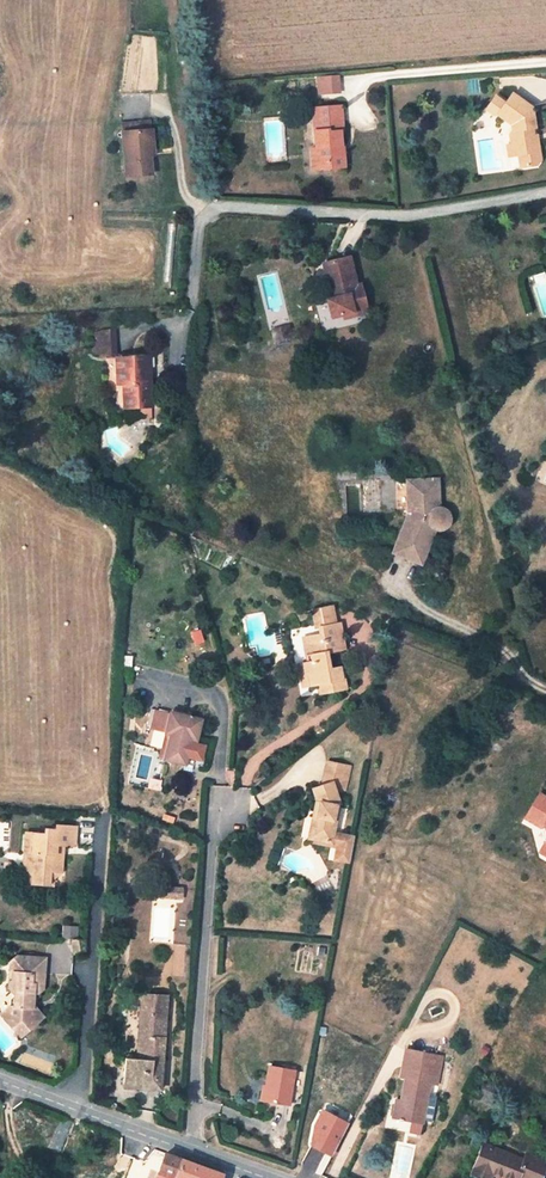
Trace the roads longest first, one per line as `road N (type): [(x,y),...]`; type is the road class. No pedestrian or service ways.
road 1 (residential): [(193,296),(199,226),(212,205),(410,217),(545,195)]
road 2 (residential): [(0,1081),(265,1177)]

